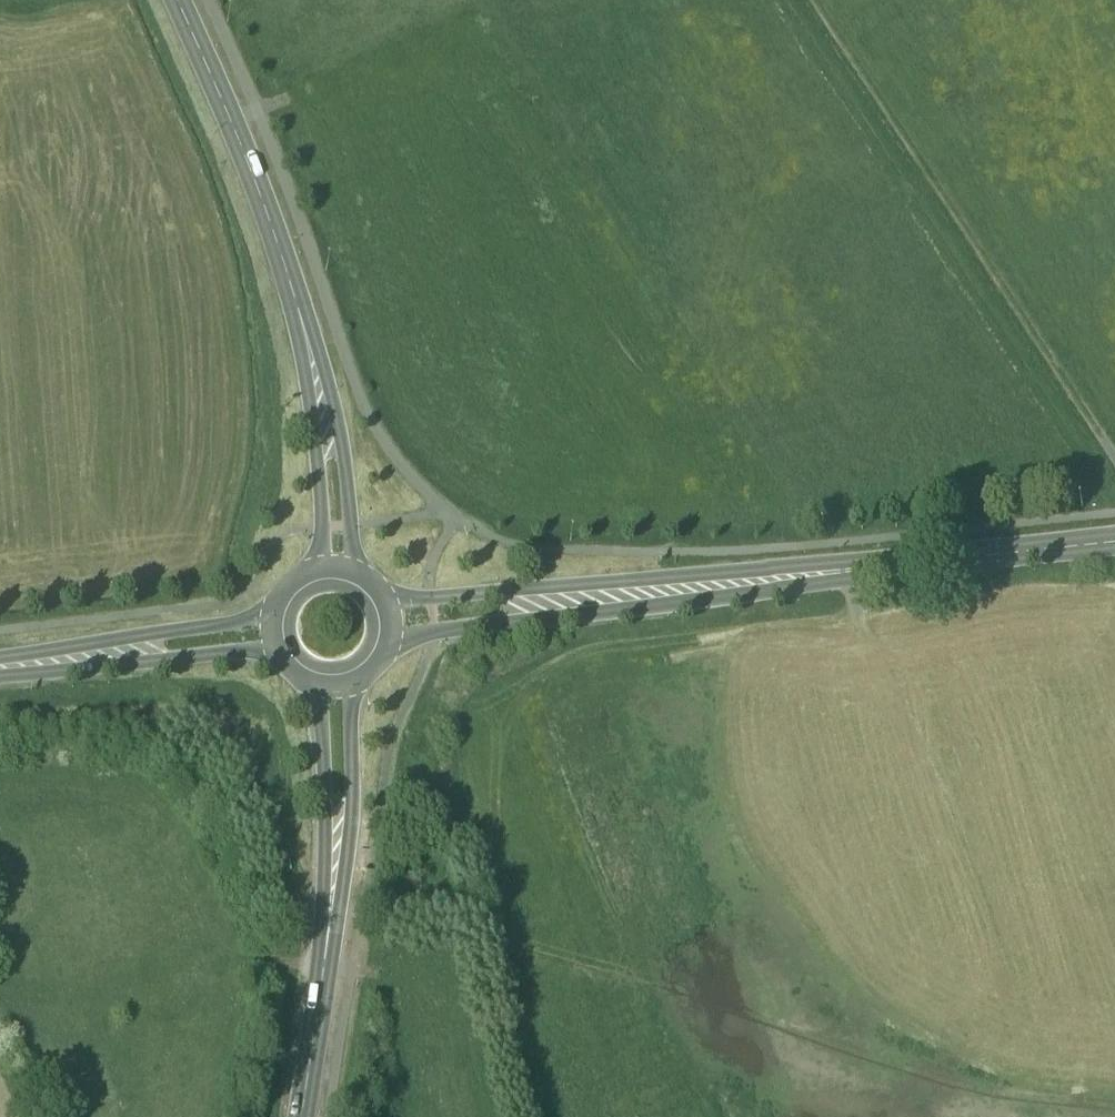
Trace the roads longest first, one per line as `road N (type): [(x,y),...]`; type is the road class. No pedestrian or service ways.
road 1 (tertiary): [(392,646),(1037,554)]
road 2 (tertiary): [(1037,554),(389,604)]
road 3 (track): [(1114,460),(818,0)]
road 4 (tertiary): [(353,570),(343,443),(285,264)]
road 5 (tertiary): [(285,264),(315,450),(318,566)]
road 6 (tertiary): [(285,264),(174,0)]
road 7 (tertiary): [(0,679),(270,651)]
road 8 (tertiary): [(267,620),(0,659)]
road 9 (tertiary): [(326,944),(352,837),(349,689)]
road 10 (tertiary): [(320,691),(326,944)]
road 11 (tertiary): [(303,1116),(326,944)]

